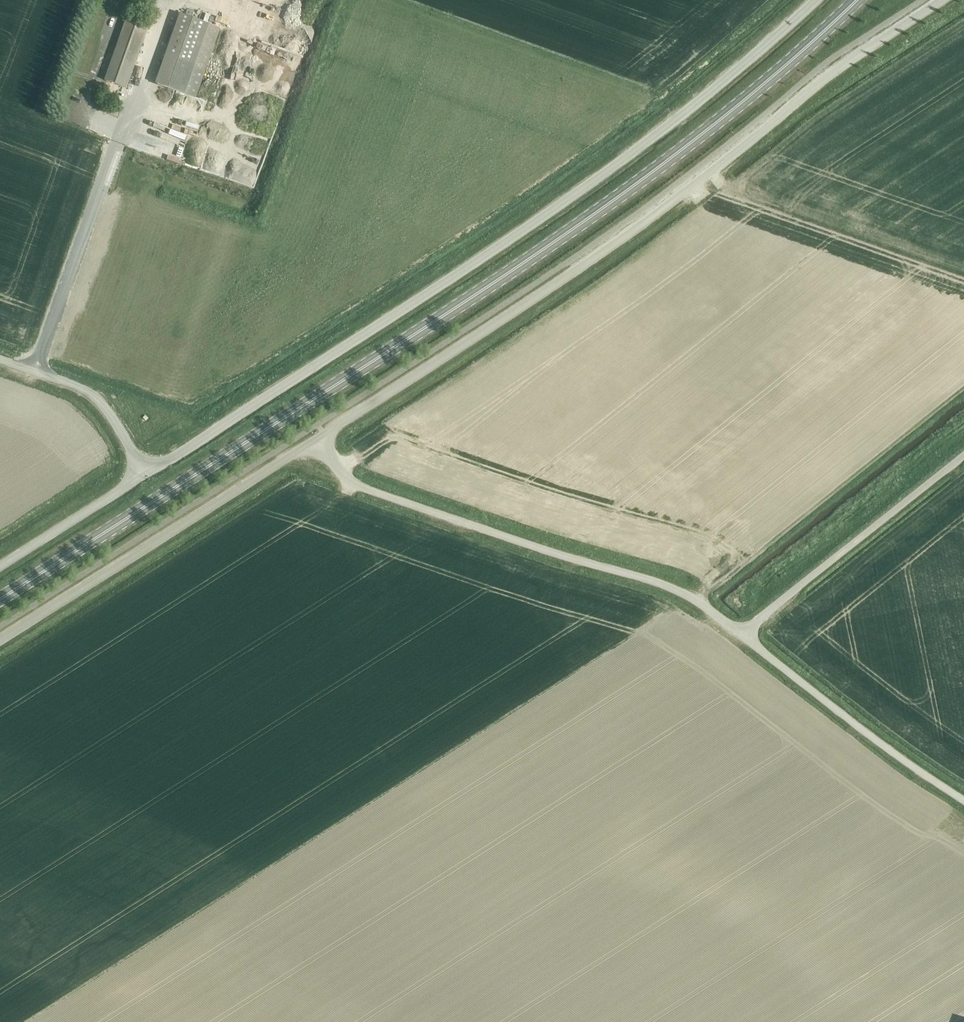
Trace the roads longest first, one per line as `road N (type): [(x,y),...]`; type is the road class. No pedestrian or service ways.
road 1 (primary): [(0,599),(540,253),(716,123),(857,0)]
road 2 (unclassified): [(145,475),(552,210),(688,109),(815,0)]
road 3 (unclassified): [(317,439),(582,267),(826,76),(942,0)]
road 4 (unclassified): [(740,634),(674,589),(364,489),(317,439)]
road 5 (unclassified): [(0,640),(317,439)]
road 6 (unclassified): [(32,371),(135,92)]
road 7 (residential): [(740,634),(963,456)]
road 8 (unclassified): [(963,801),(740,634)]
road 9 (unclassified): [(0,566),(145,475)]
road 10 (unclassified): [(145,475),(87,392),(32,371)]

